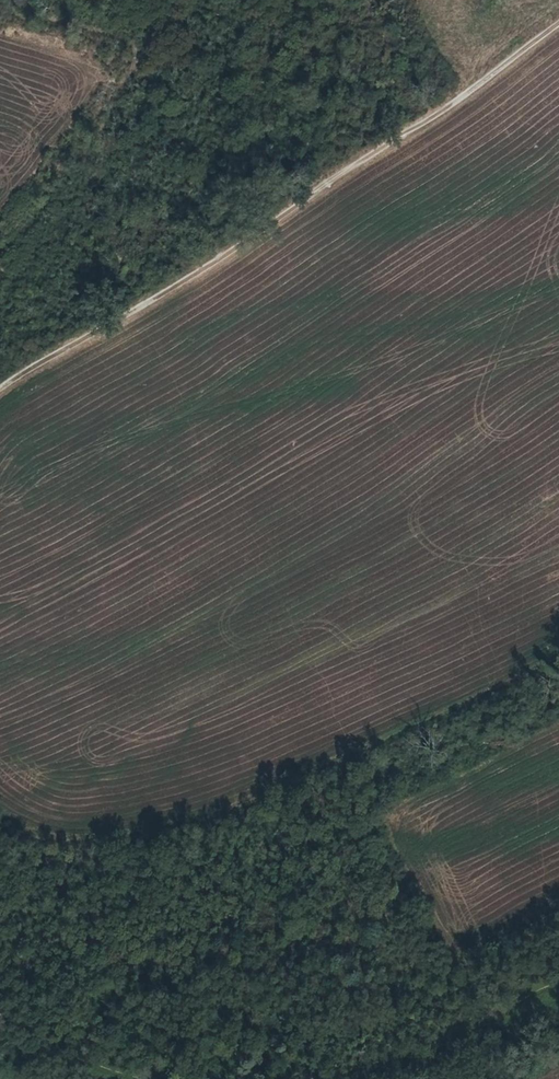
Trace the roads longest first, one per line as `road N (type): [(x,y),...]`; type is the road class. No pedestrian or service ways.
road 1 (track): [(0,389),(246,242),(558,24)]

